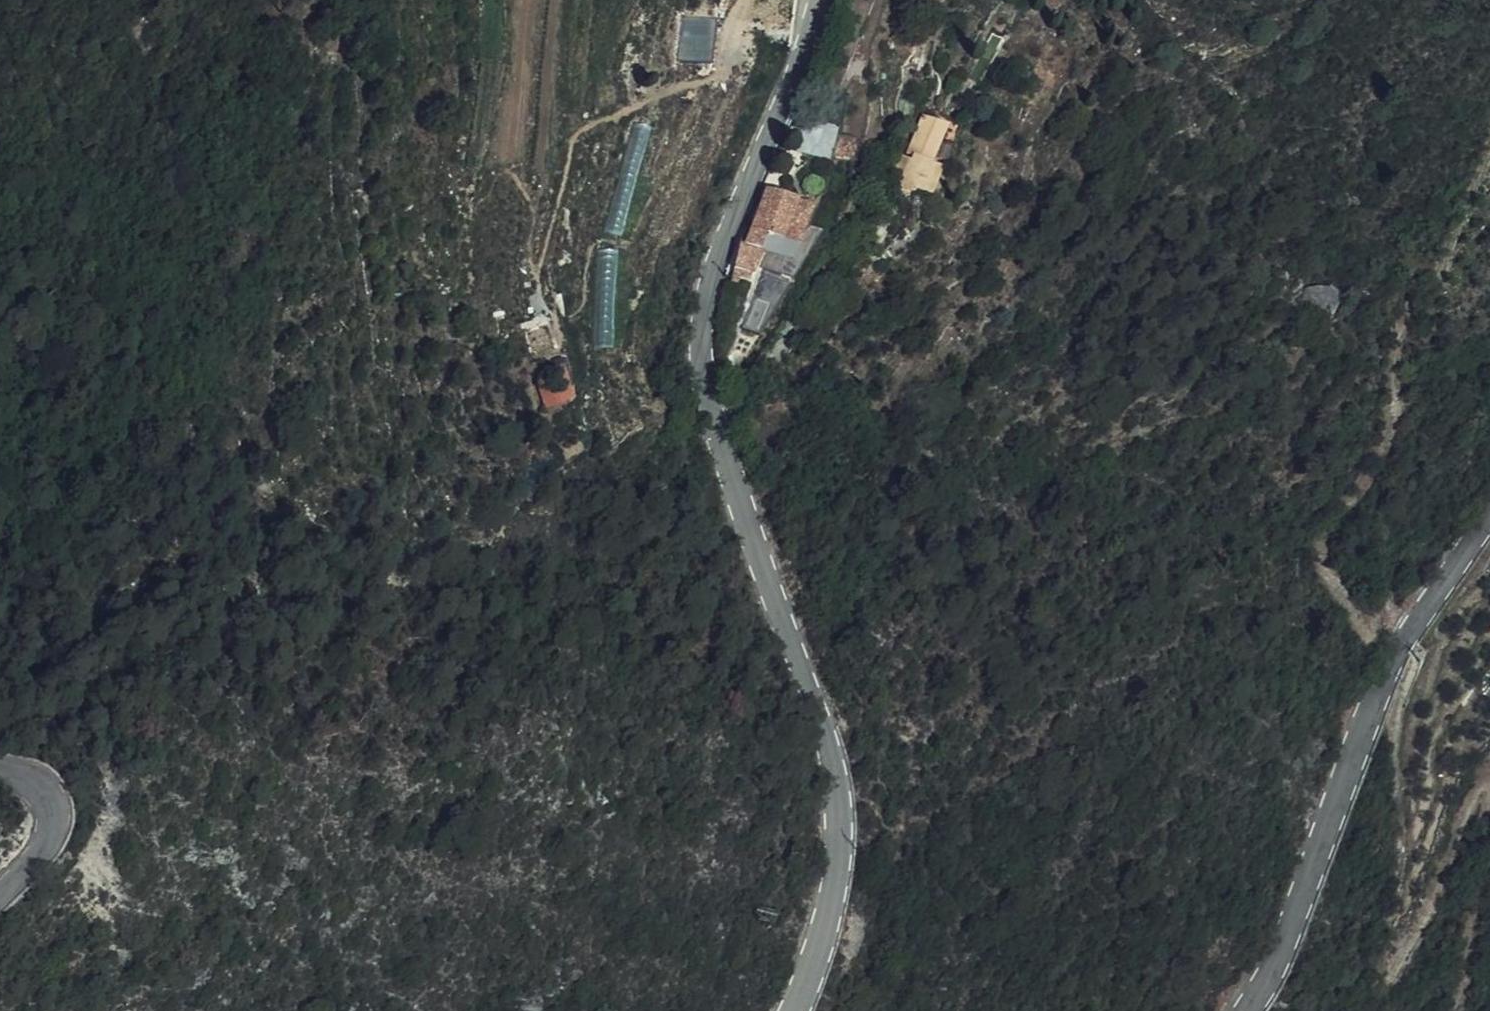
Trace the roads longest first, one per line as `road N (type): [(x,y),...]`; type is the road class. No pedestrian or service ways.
road 1 (tertiary): [(819,0),(712,313),(709,378),(731,467),(829,733),(843,805),(841,879),(793,1010)]
road 2 (tertiary): [(1249,1010),(1277,959),(1377,697),(1415,621),(1489,517)]
road 3 (tertiary): [(0,896),(48,845),(57,817),(39,777),(0,764)]

